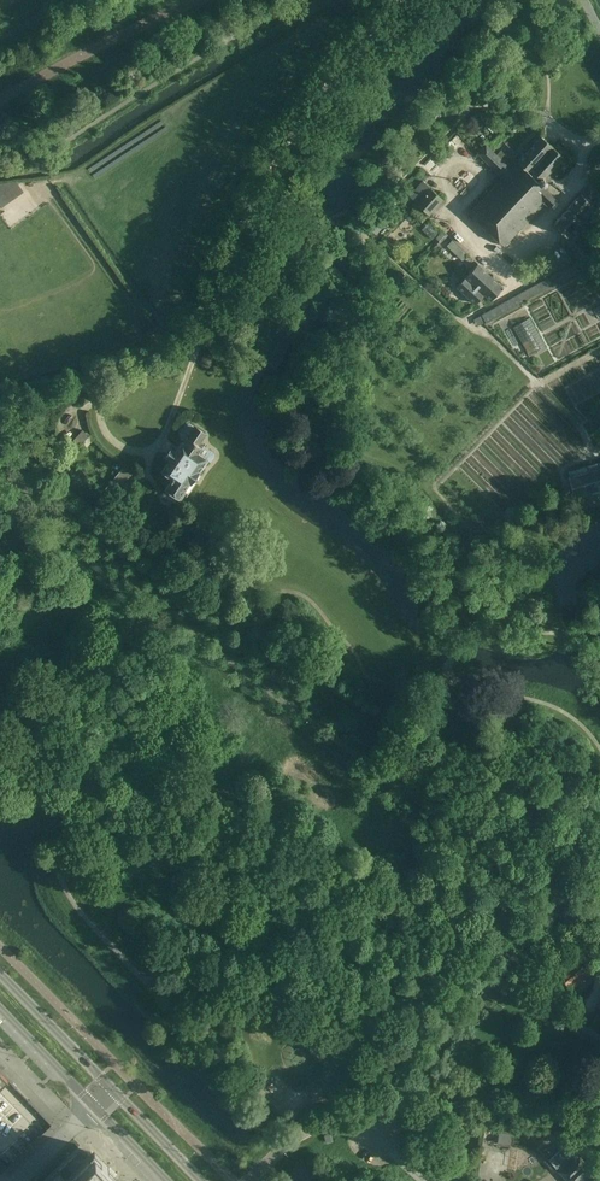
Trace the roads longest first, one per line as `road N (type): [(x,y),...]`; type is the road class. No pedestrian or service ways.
road 1 (track): [(535,382),(583,434),(594,460),(563,469),(483,531),(472,530),(434,484)]
road 2 (tertiary): [(202,1180),(0,975)]
road 3 (tertiary): [(0,1008),(165,1180)]
road 4 (track): [(434,484),(535,382),(599,352)]

